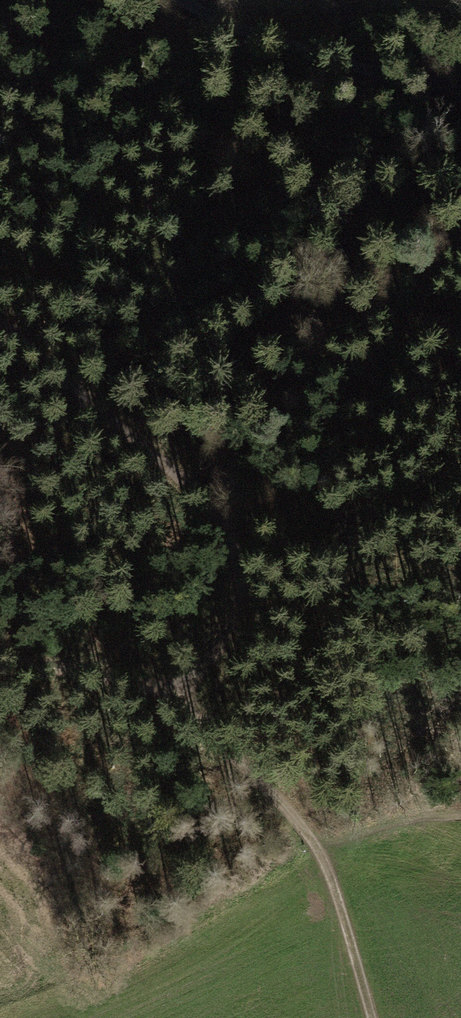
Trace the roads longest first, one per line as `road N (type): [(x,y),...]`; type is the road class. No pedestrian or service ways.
road 1 (track): [(0,319),(175,472),(230,537),(242,583),(227,631),(192,675),(159,693)]
road 2 (track): [(316,846),(272,788),(159,693),(0,655)]
road 3 (track): [(460,86),(274,40),(182,0)]
road 4 (track): [(372,1017),(316,846)]

